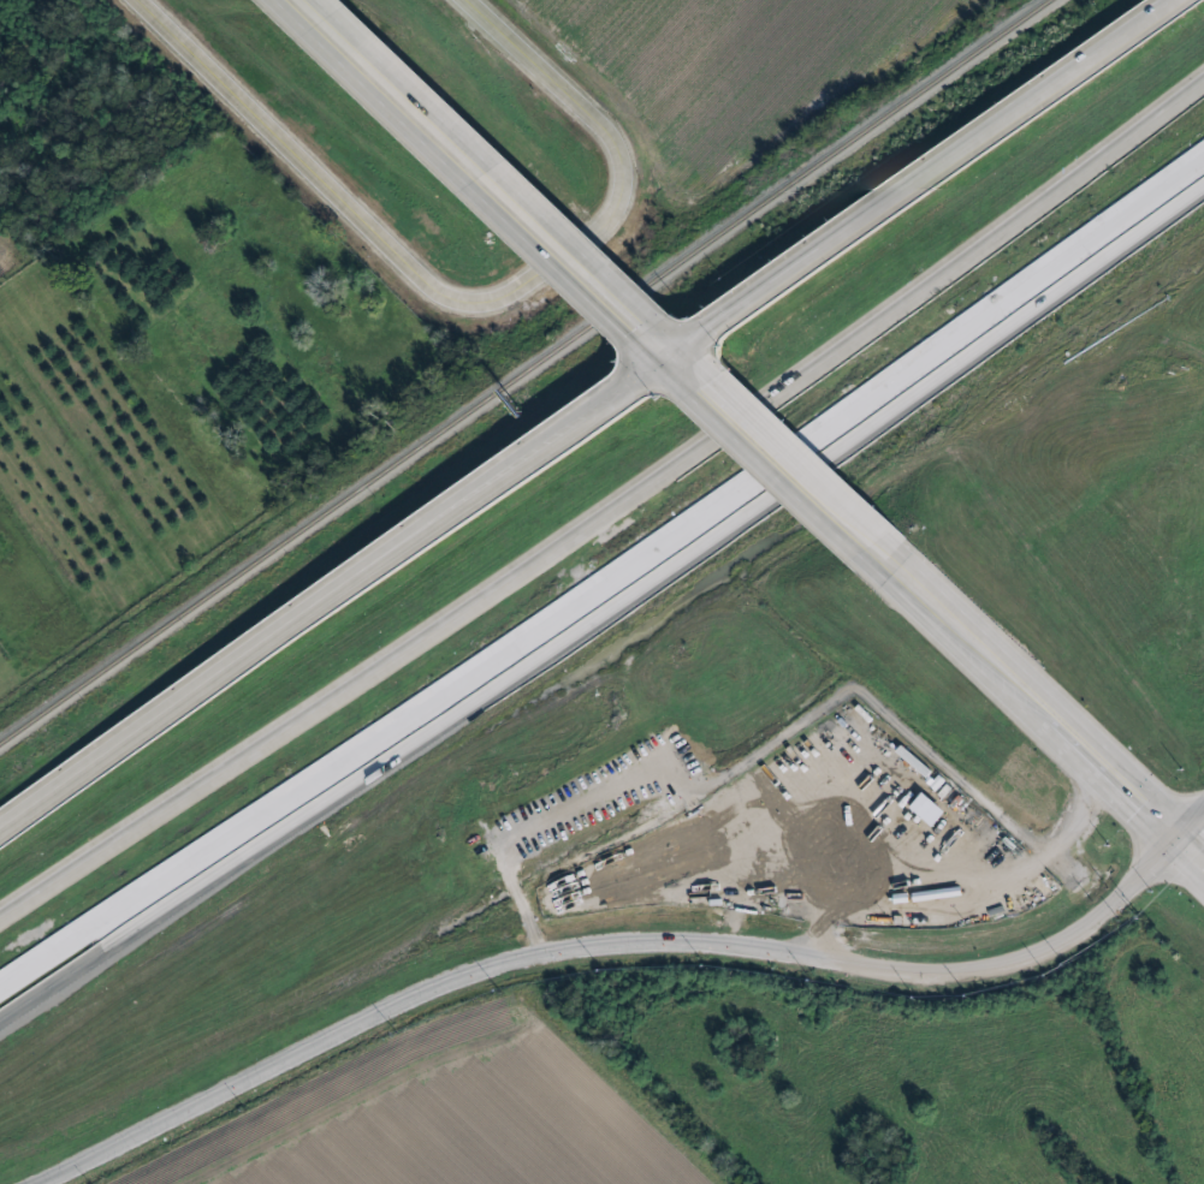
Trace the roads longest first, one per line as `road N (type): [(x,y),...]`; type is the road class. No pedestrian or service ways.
road 1 (motorway): [(1203,82),(0,899)]
road 2 (motorway): [(0,984),(669,541),(1203,168)]
road 3 (tertiary): [(49,1183),(479,970),(707,944),(923,971),(994,966),(1052,947),(1114,914),(1203,817)]
road 4 (residential): [(464,0),(597,121),(623,173),(619,201),(594,236),(517,290),(479,305),(431,290),(136,0)]
road 5 (tertiary): [(660,363),(0,830)]
road 6 (tertiary): [(1175,0),(660,363)]
road 7 (secondary): [(636,341),(281,0)]
road 8 (secondary): [(1179,844),(860,555)]
road 9 (secondary): [(860,555),(692,393)]
road 10 (motorway): [(0,1173),(198,1109)]

